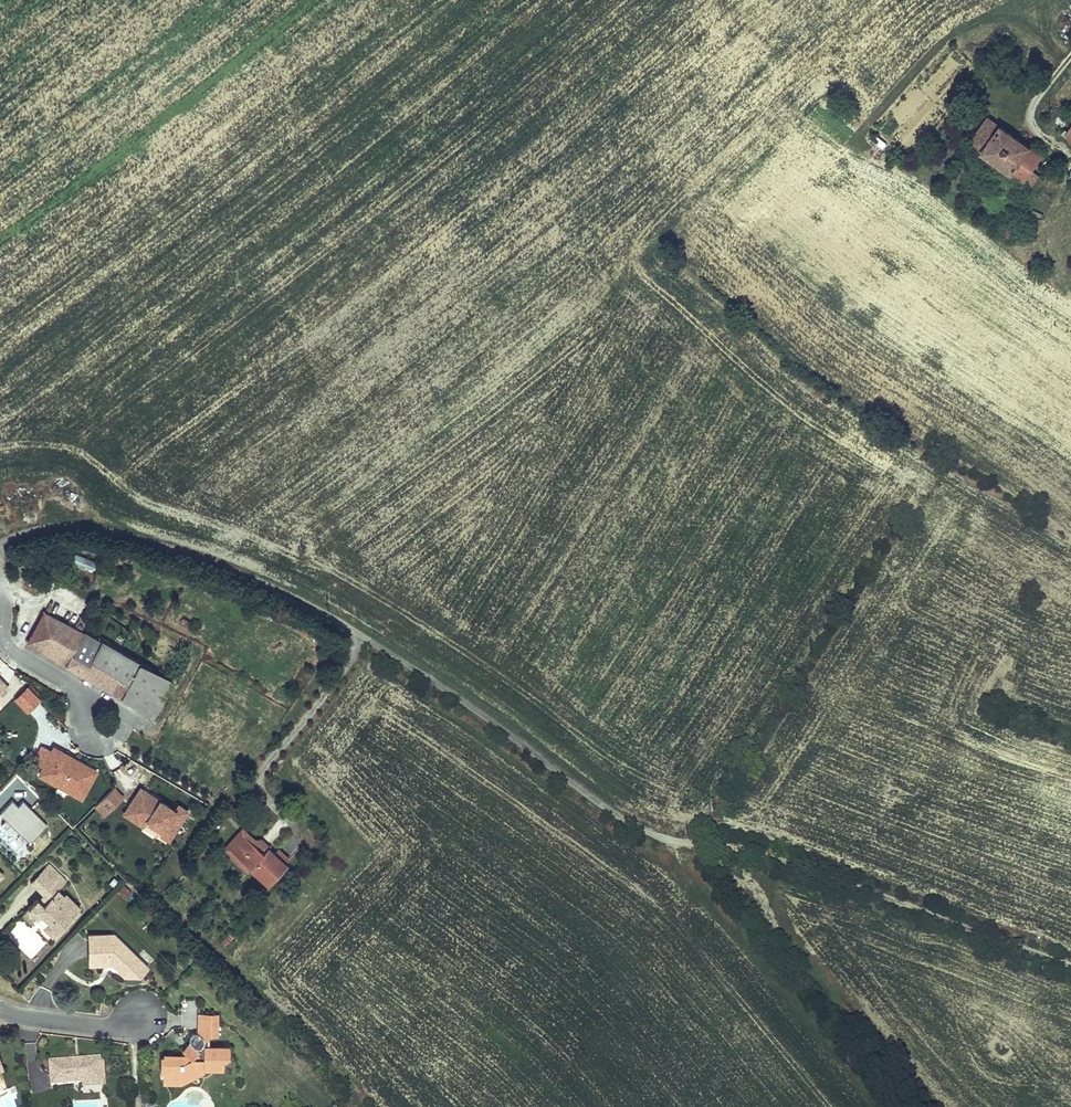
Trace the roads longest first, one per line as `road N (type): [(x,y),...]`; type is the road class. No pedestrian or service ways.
road 1 (residential): [(143,1017),(131,1027),(105,1029),(0,1011)]

